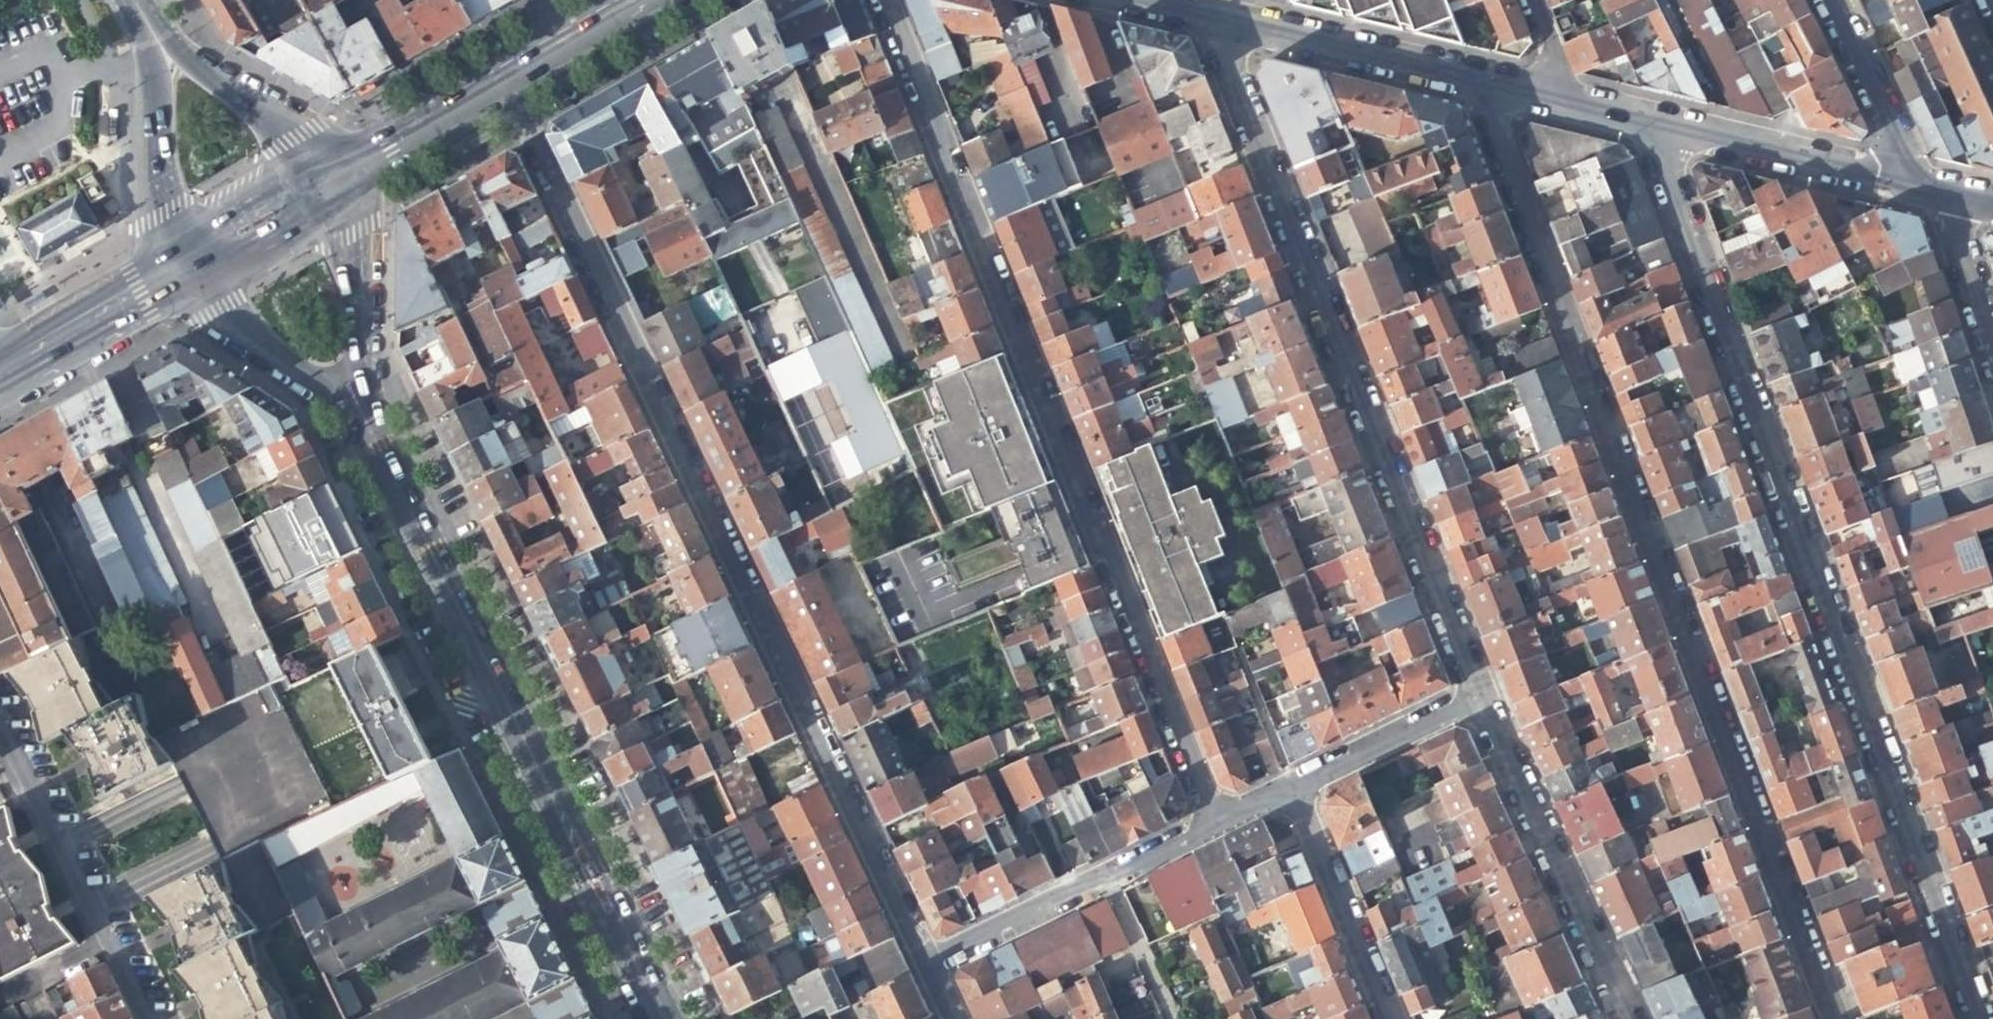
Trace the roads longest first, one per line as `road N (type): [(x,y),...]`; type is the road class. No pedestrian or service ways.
road 1 (residential): [(1474,78),(1832,1018)]
road 2 (residential): [(500,86),(929,965)]
road 3 (residential): [(1634,116),(1975,1018)]
road 4 (residential): [(884,0),(1211,828)]
road 5 (residential): [(1475,699),(1204,14)]
road 6 (residential): [(369,418),(660,1018)]
road 7 (residential): [(1623,1018),(1475,699)]
road 8 (residential): [(0,722),(149,1018)]
road 9 (residential): [(1211,828),(929,965)]
road 10 (residential): [(1634,116),(1920,185)]
road 11 (residential): [(1204,14),(1474,78)]
road 12 (residential): [(1388,1018),(1292,789)]
road 13 (secondary): [(153,33),(162,213),(188,268)]
road 14 (residential): [(188,268),(211,313),(369,418)]
road 15 (residential): [(369,418),(352,236),(327,186)]
road 16 (secondary): [(327,186),(297,137),(153,33)]
road 17 (secondary): [(0,378),(188,268)]
road 18 (residential): [(1920,185),(1826,0)]
road 19 (residential): [(1475,699),(1292,789)]
road 20 (secondary): [(327,186),(500,86)]
road 21 (residential): [(1992,351),(1950,224),(1920,185)]
road 22 (secondary): [(327,186),(274,190),(215,223),(188,268)]
road 23 (secondary): [(500,86),(649,0)]
road 24 (secondary): [(188,268),(239,260),(301,227),(327,186)]

